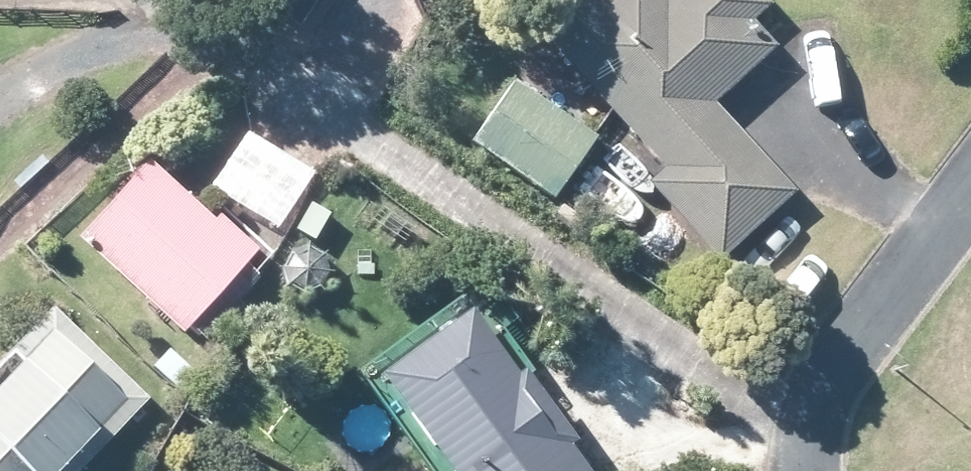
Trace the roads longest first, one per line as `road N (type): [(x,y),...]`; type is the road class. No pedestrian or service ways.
road 1 (residential): [(832,365),(970,196)]

